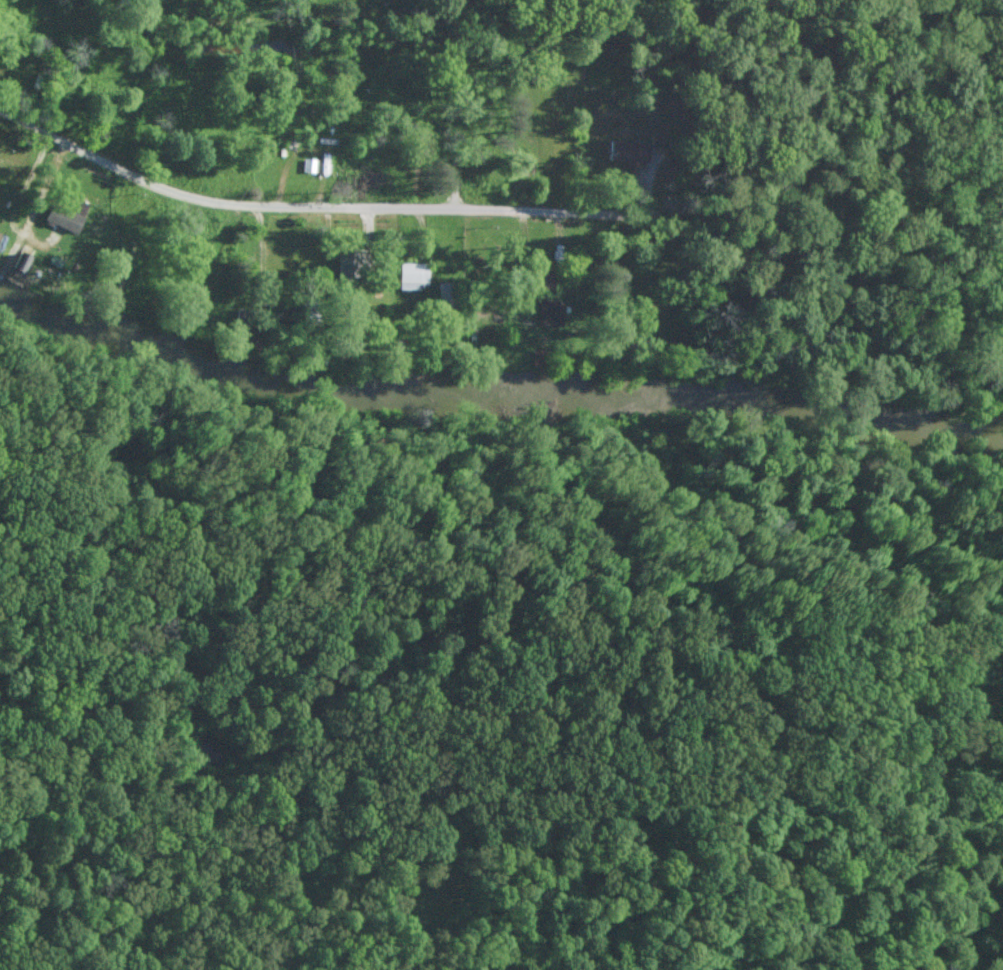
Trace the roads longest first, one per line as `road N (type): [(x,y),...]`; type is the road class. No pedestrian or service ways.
road 1 (residential): [(660,218),(250,207),(156,186),(0,109)]

